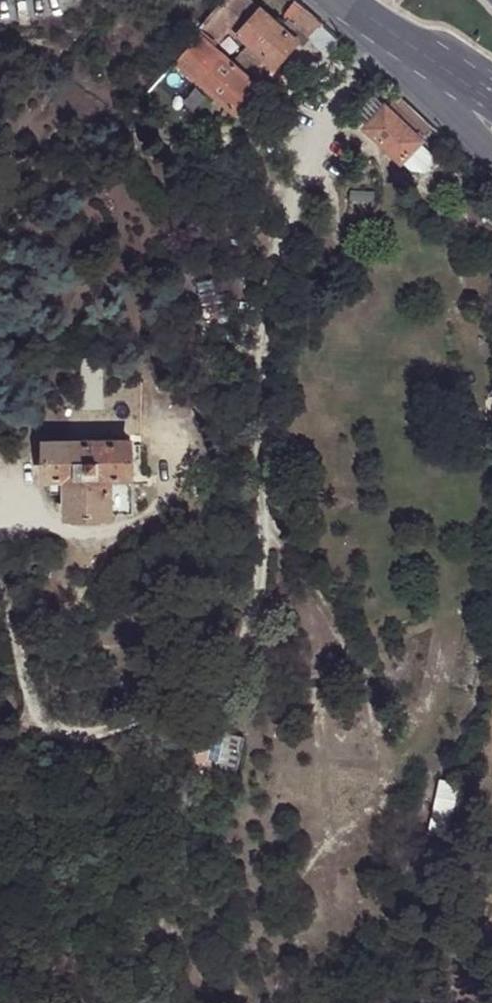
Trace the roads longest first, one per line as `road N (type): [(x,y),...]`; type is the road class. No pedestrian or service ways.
road 1 (residential): [(404,52),(491,159)]

